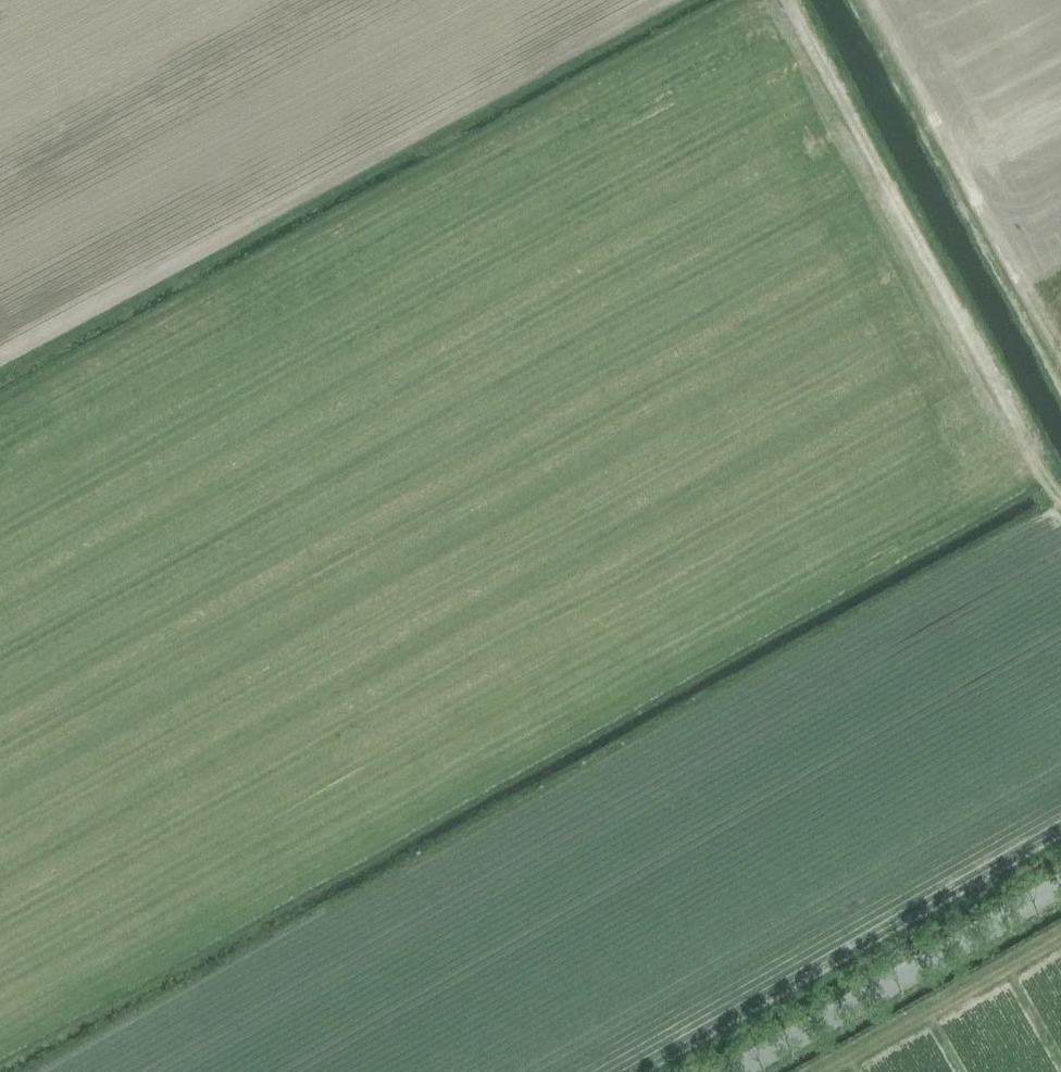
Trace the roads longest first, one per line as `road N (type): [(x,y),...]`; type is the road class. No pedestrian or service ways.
road 1 (tertiary): [(740,1071),(1060,887)]

